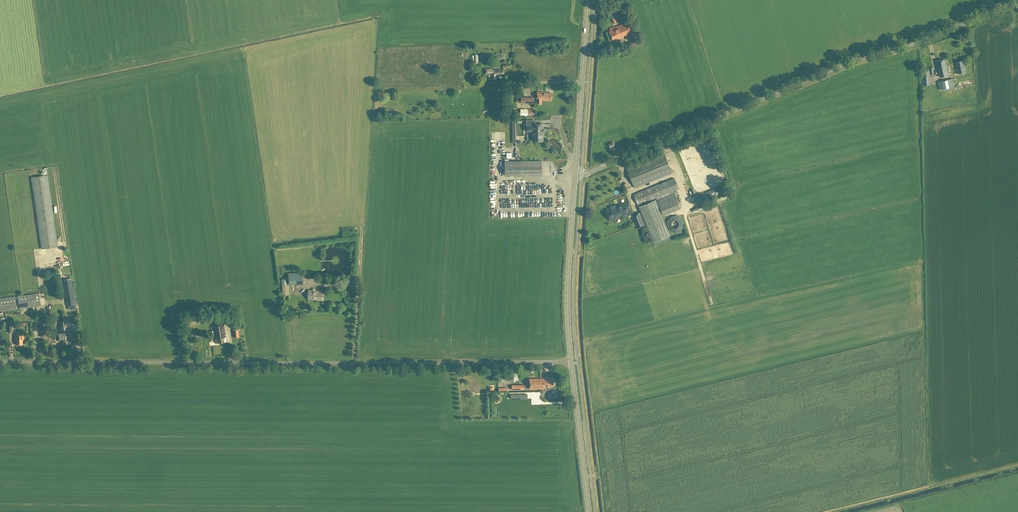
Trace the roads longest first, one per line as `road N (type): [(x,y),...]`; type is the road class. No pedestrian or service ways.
road 1 (unclassified): [(572,363),(0,362)]
road 2 (residential): [(576,173),(1017,2)]
road 3 (tertiary): [(572,363),(576,173)]
road 4 (tertiary): [(576,173),(588,0)]
road 5 (tertiary): [(590,511),(572,363)]

